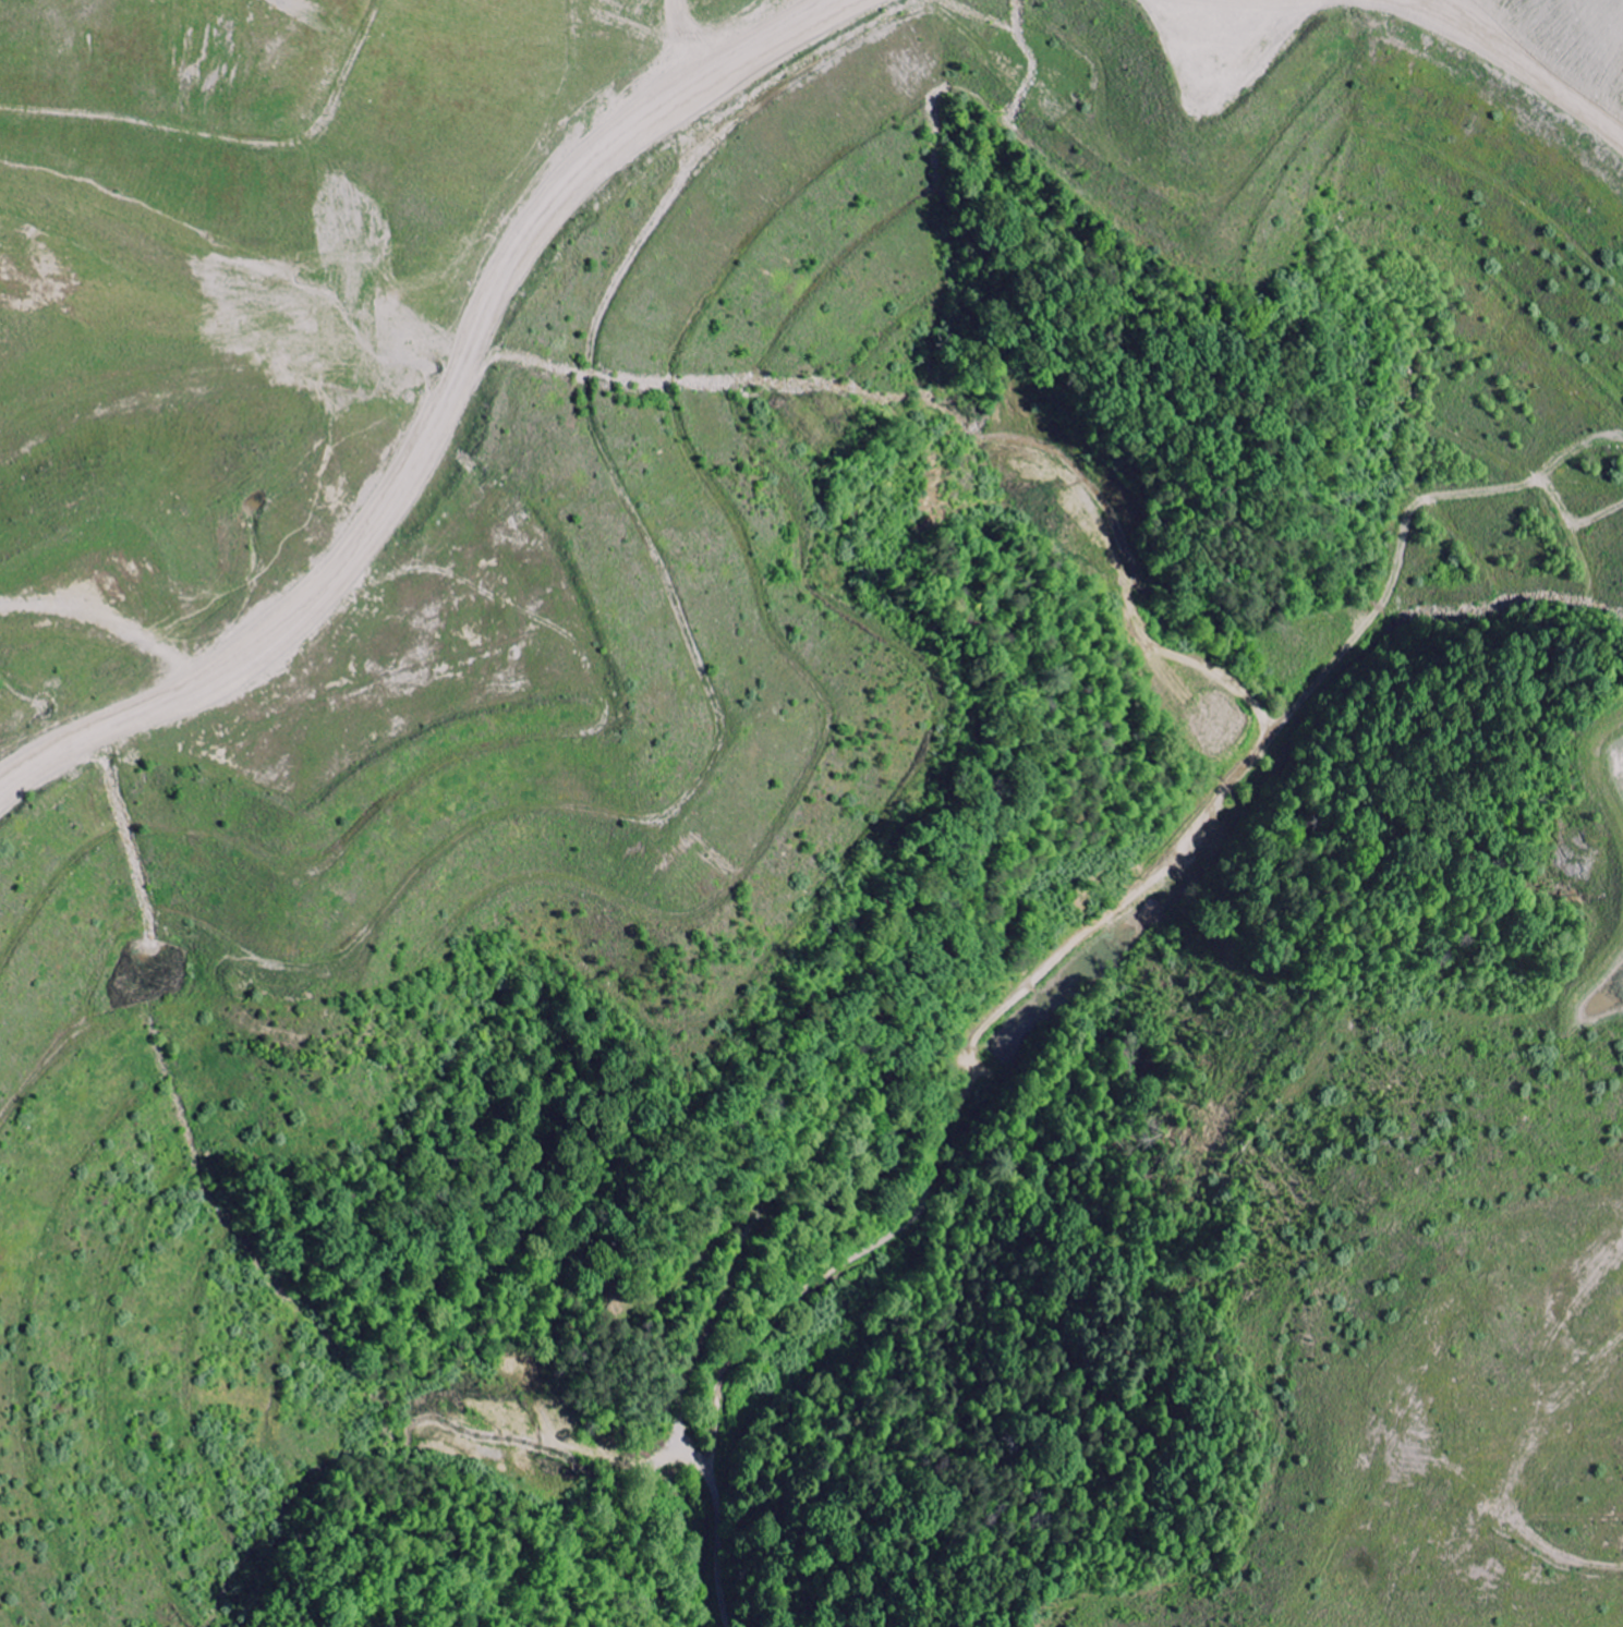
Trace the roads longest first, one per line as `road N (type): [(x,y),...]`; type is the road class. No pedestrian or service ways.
road 1 (residential): [(736,1626),(715,1471),(725,1375),(787,1300),(920,1217),(957,1096),(988,1052),(1081,950),(1147,916),(1194,871)]
road 2 (residential): [(1194,871),(1281,751)]

